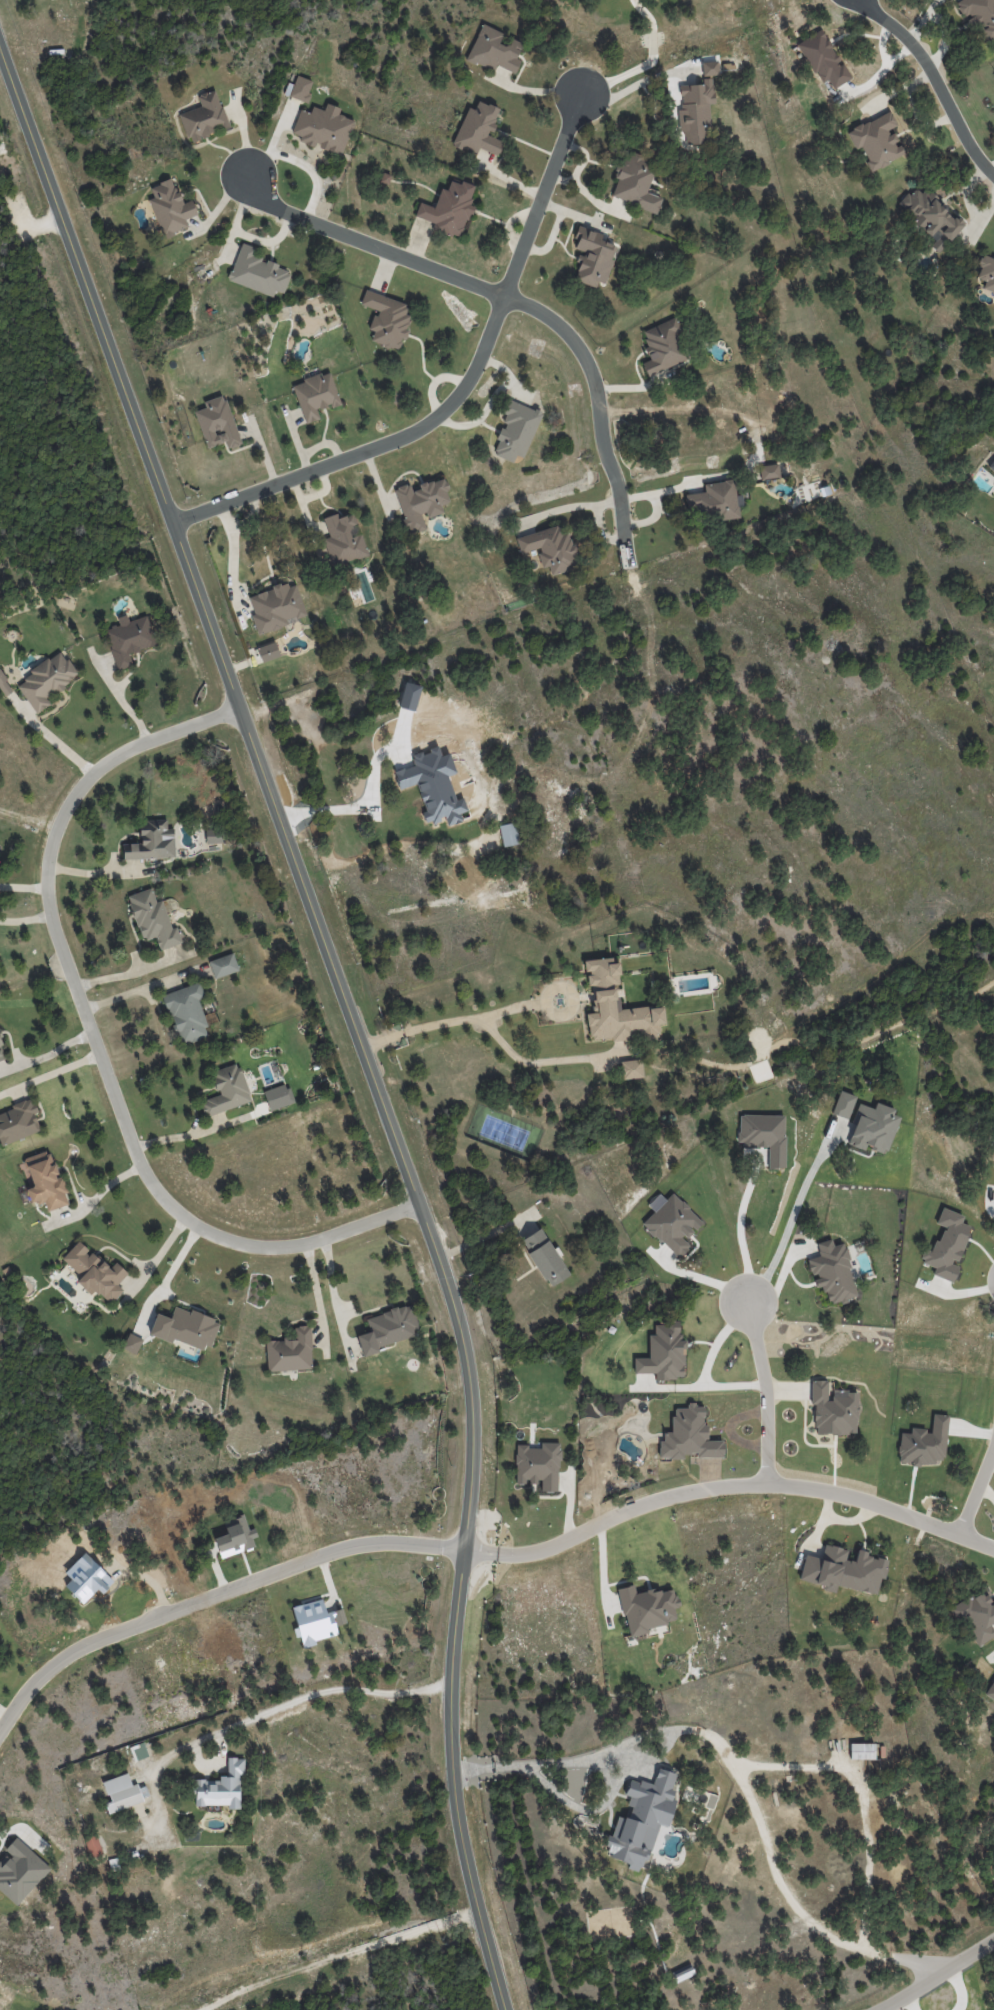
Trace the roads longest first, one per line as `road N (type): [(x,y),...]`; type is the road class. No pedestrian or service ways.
road 1 (residential): [(0,49),(458,1311),(473,1450),(452,1681),(455,1787),(507,2009)]
road 2 (residential): [(993,1549),(850,1497),(752,1484),(633,1507),(540,1551),(353,1545),(72,1650),(0,1725)]
road 3 (residential): [(241,709),(132,748),(74,794),(46,860),(51,928),(134,1155),(183,1219),(257,1247),(337,1237),(417,1205)]
road 4 (residential): [(173,521),(411,434),(447,408),(473,372),(582,99)]
road 5 (residential): [(250,178),(264,202),(547,311),(571,336),(597,389),(632,577)]
road 6 (residential): [(993,175),(909,40),(865,0)]
road 7 (residential): [(746,1297),(765,1408),(768,1486)]
road 8 (residential): [(993,1942),(872,2009)]

